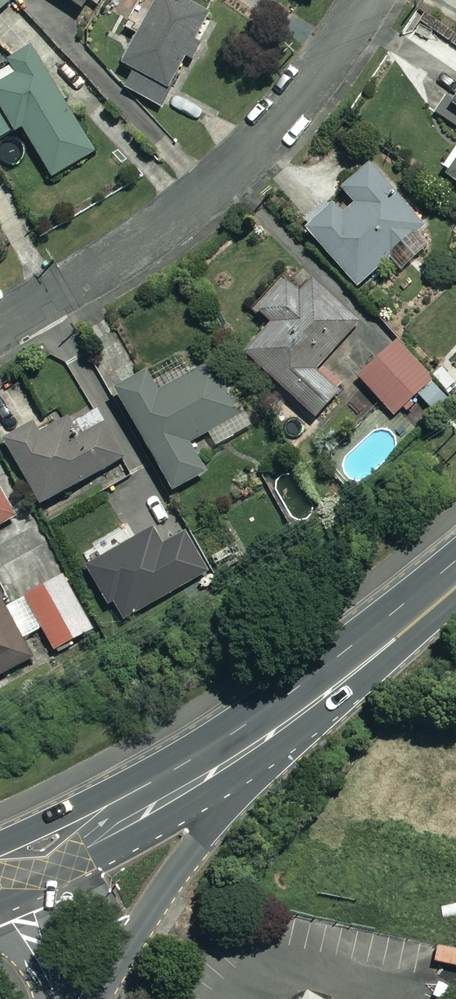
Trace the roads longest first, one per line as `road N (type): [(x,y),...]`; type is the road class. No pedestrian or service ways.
road 1 (residential): [(366,0),(283,111),(204,190),(122,255),(0,327)]
road 2 (tertiary): [(301,711),(102,971)]
road 3 (secondary): [(301,711),(221,771),(69,858)]
road 4 (secondary): [(455,586),(301,711)]
road 5 (tertiary): [(54,998),(4,886)]

